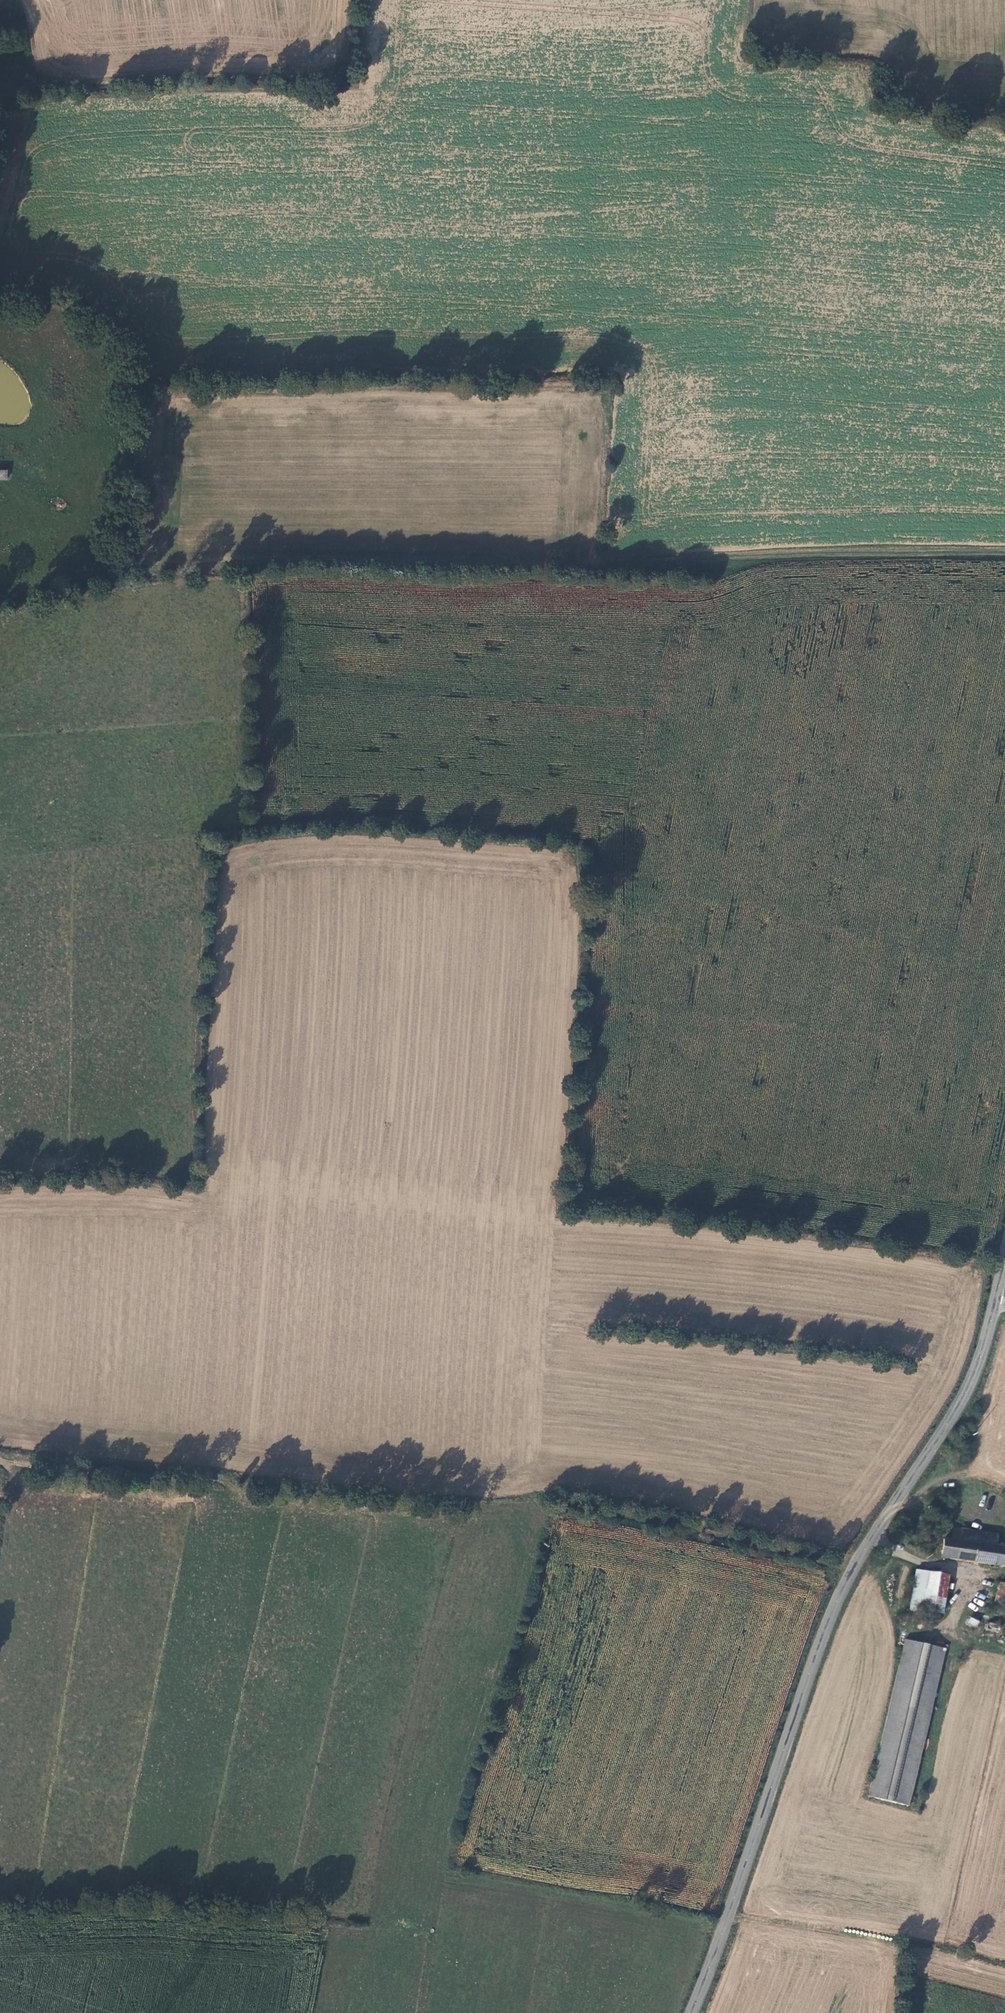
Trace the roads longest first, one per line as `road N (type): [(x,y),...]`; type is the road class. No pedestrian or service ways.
road 1 (tertiary): [(691,2012),(831,1612),(966,1391),(1004,1258)]

